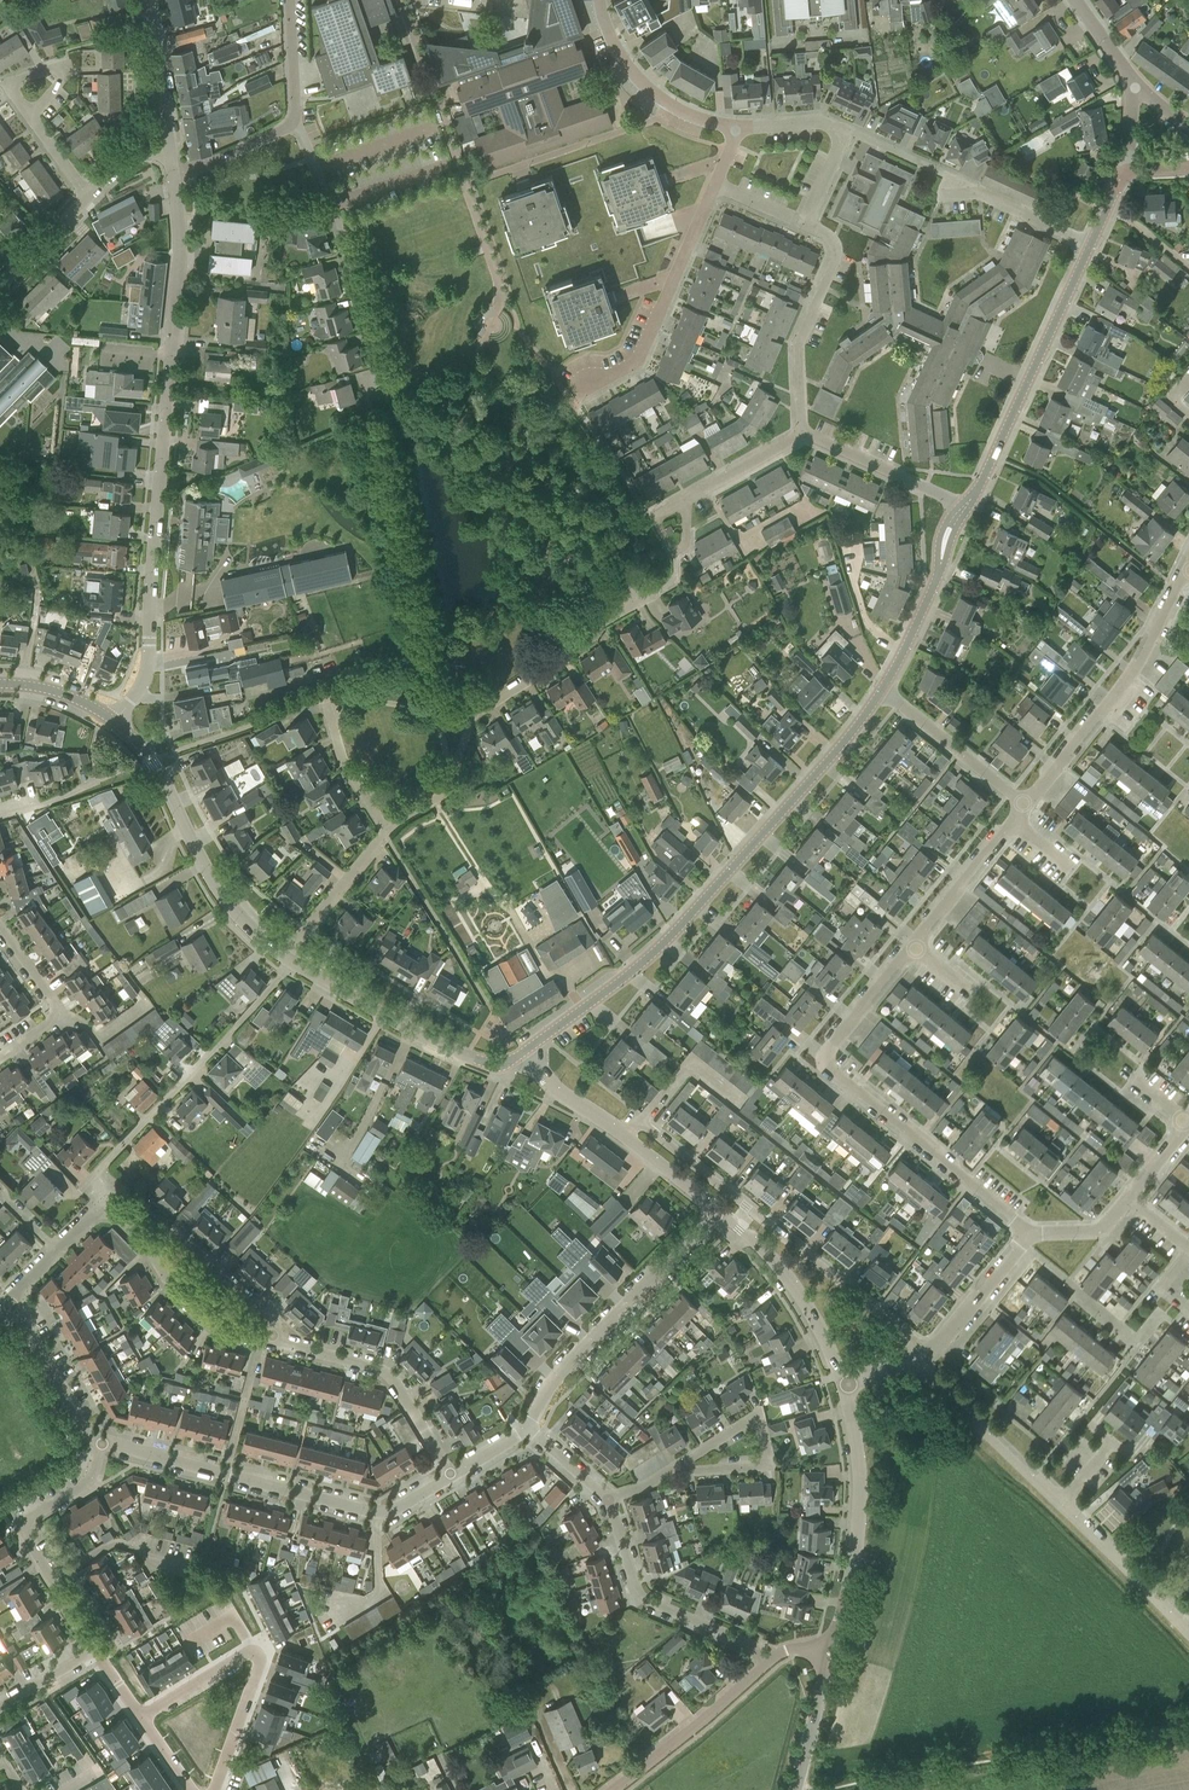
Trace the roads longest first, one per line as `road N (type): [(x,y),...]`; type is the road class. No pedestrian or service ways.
road 1 (unclassified): [(115,722),(147,665),(178,265),(173,184)]
road 2 (tertiary): [(525,1051),(638,966),(699,907),(881,691)]
road 3 (residential): [(1029,1233),(825,1061),(910,945)]
road 4 (track): [(1188,1721),(796,1787)]
road 5 (residential): [(628,1136),(641,1119),(931,1351)]
road 6 (residential): [(382,829),(448,786),(482,708),(660,590)]
road 7 (residential): [(101,1442),(370,1511),(389,1511),(450,1473)]
road 8 (residential): [(0,1706),(85,1652),(85,1634),(24,1526),(85,1484),(101,1442)]
road 9 (residential): [(85,1185),(293,964)]
road 10 (residential): [(364,389),(383,383),(332,205),(293,120)]
road 11 (residential): [(1024,805),(1133,671),(1185,563)]
road 12 (tertiary): [(283,957),(215,887),(153,763),(115,722)]
road 13 (residential): [(527,1427),(559,1372),(717,1209)]
road 14 (tertiary): [(820,1652),(837,1633),(861,1499),(844,1384)]
road 15 (tertiary): [(977,492),(1091,244)]
road 16 (tertiary): [(525,1051),(487,1063),(426,1040),(293,964)]
road 17 (residential): [(767,1665),(750,1644),(639,1594),(607,1498)]
road 18 (residential): [(590,387),(637,361),(713,185)]
road 19 (residential): [(450,1473),(387,1373),(273,1341)]
road 20 (residential): [(800,434),(797,344),(836,256),(833,240),(804,224)]
road 21 (residential): [(193,1789),(141,1714),(262,1643)]
road 22 (tertiary): [(844,1384),(794,1284),(717,1209)]
road 23 (residential): [(737,127),(684,113),(646,87),(610,39),(601,0)]
road 24 (residential): [(613,1789),(767,1665)]
road 25 (unclassified): [(1062,1502),(921,1364)]
road 26 (residential): [(1024,805),(881,691)]
road 27 (unclassified): [(1188,1632),(1062,1502)]
road 28 (residential): [(273,1341),(270,1318),(179,1236),(151,1250)]
road 29 (residential): [(961,505),(800,434)]
road 30 (residential): [(10,1301),(80,1425),(101,1442)]
road 31 (residential): [(1091,244),(979,192),(938,196)]
road 32 (residential): [(283,957),(382,829)]
road 33 (residential): [(910,945),(1014,823)]
road 34 (residential): [(273,1341),(206,1319),(172,1286),(151,1250)]
road 35 (unclassified): [(169,152),(145,0)]
road 36 (unclassified): [(931,1351),(1029,1233)]
road 37 (residential): [(262,1643),(215,1789)]
road 38 (residential): [(382,829),(345,764),(324,692)]
road 39 (tertiary): [(795,1789),(825,1673),(820,1652)]
road 40 (residential): [(672,1470),(761,1465),(767,1455),(759,1418)]
road 41 (residential): [(293,120),(173,184)]
road 42 (tertiary): [(628,1136),(550,1086),(525,1051)]
road 43 (residential): [(684,499),(800,434)]
road 44 (residential): [(0,287),(89,196)]
road 45 (tertiary): [(881,691),(937,579)]
road 46 (tertiary): [(115,722),(72,697),(0,684)]
road 47 (residential): [(290,0),(293,120)]

